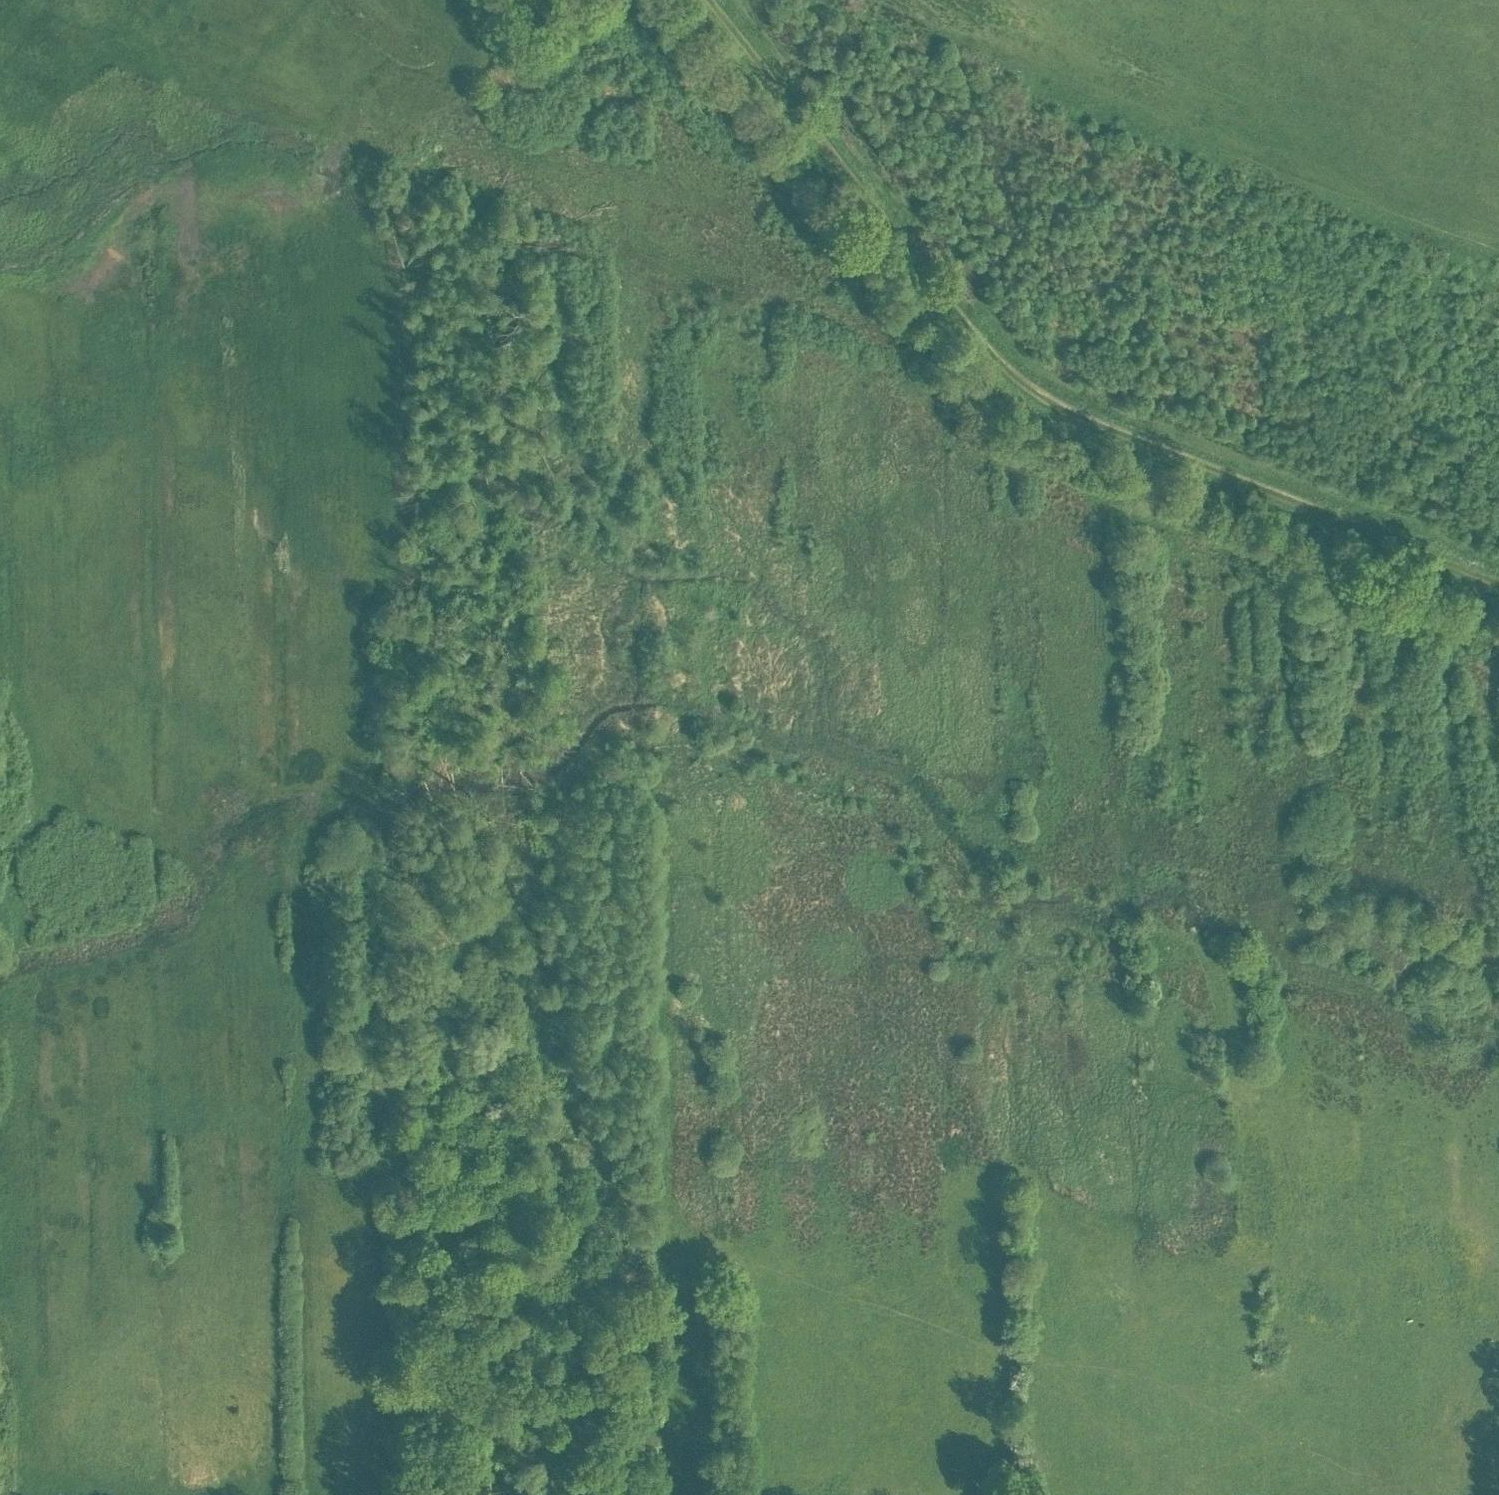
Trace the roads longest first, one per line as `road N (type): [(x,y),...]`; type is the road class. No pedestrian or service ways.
road 1 (track): [(710,0),(998,360),(1037,394),(1085,421),(1498,584)]

